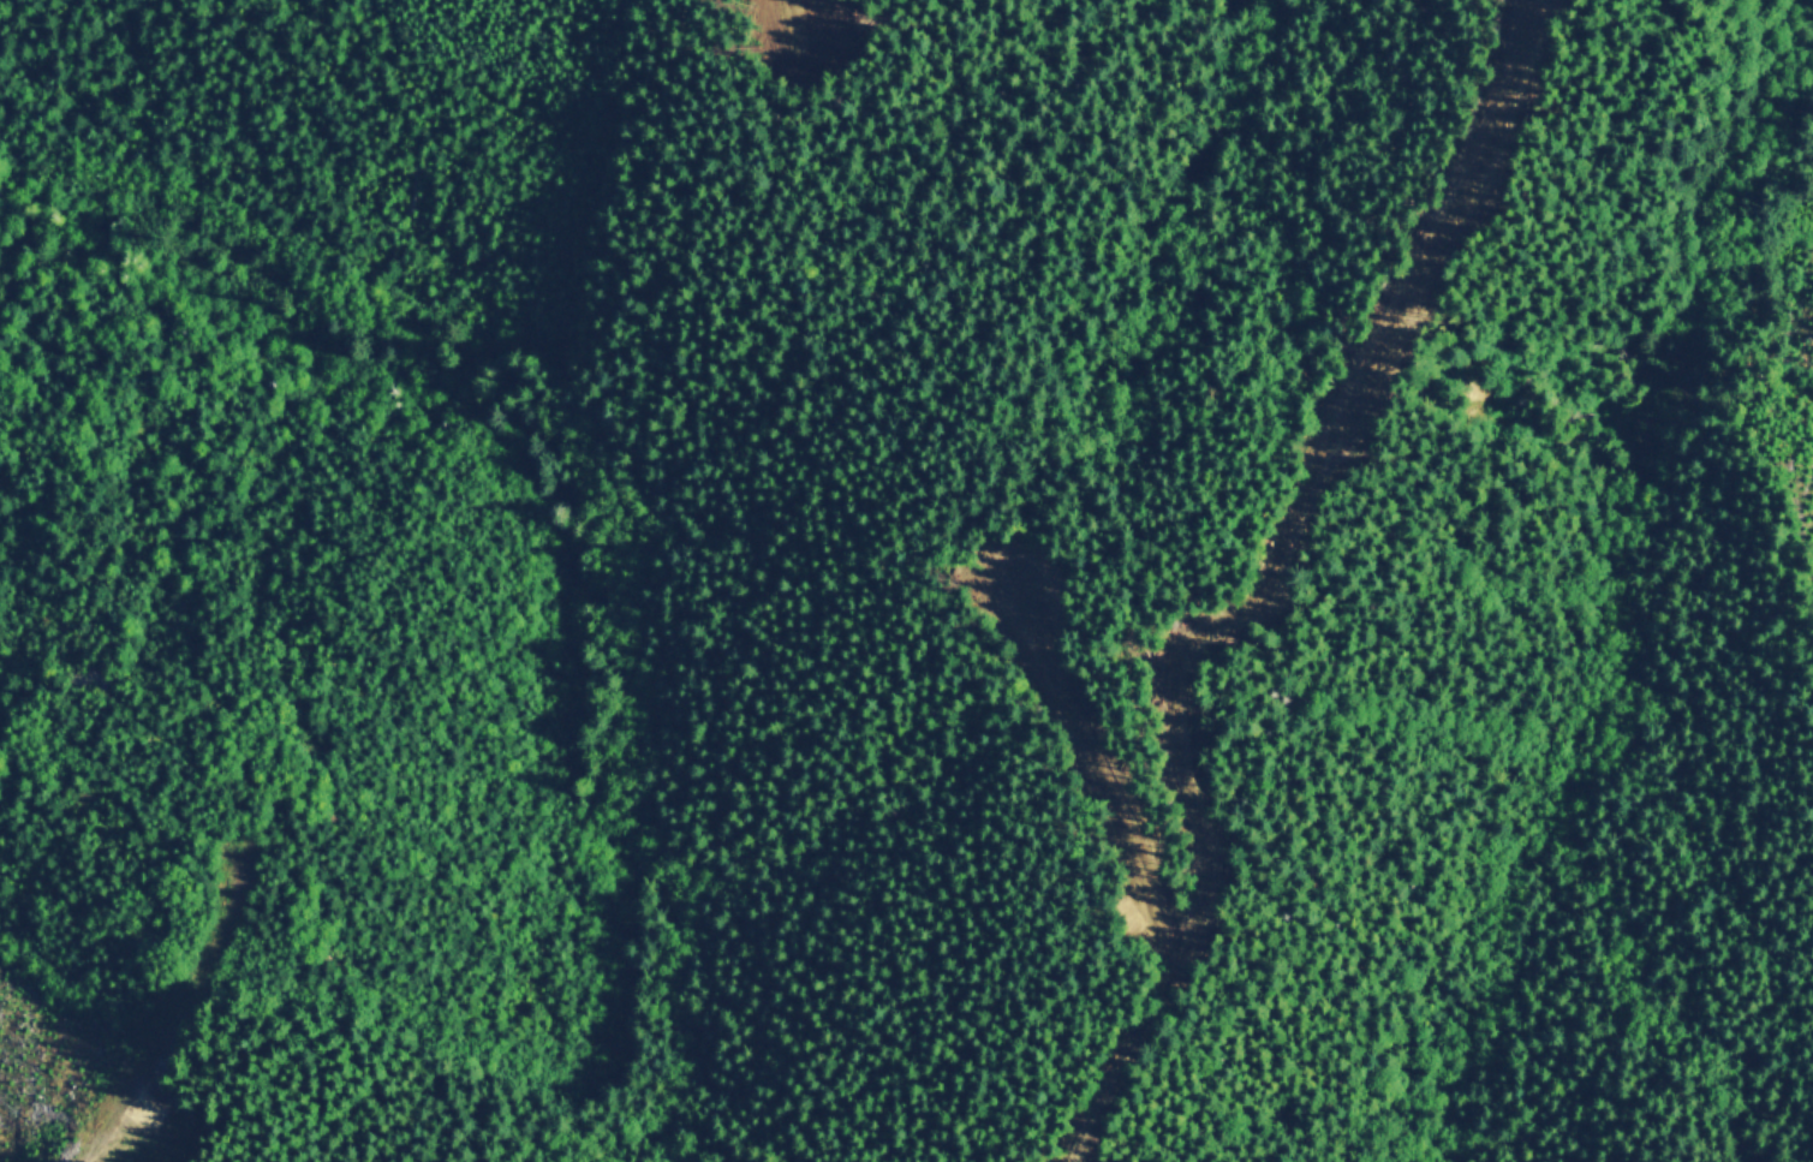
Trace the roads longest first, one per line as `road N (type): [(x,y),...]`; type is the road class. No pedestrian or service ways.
road 1 (track): [(1179,722),(1187,1072),(1159,1161)]

